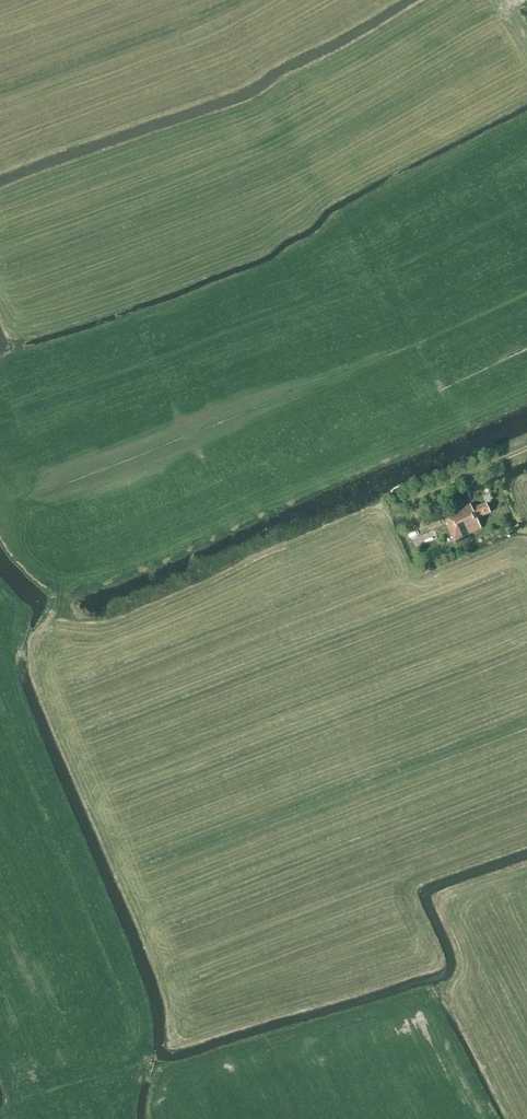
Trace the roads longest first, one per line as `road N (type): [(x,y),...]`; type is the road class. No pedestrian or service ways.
road 1 (track): [(420,522),(417,498),(526,448)]

